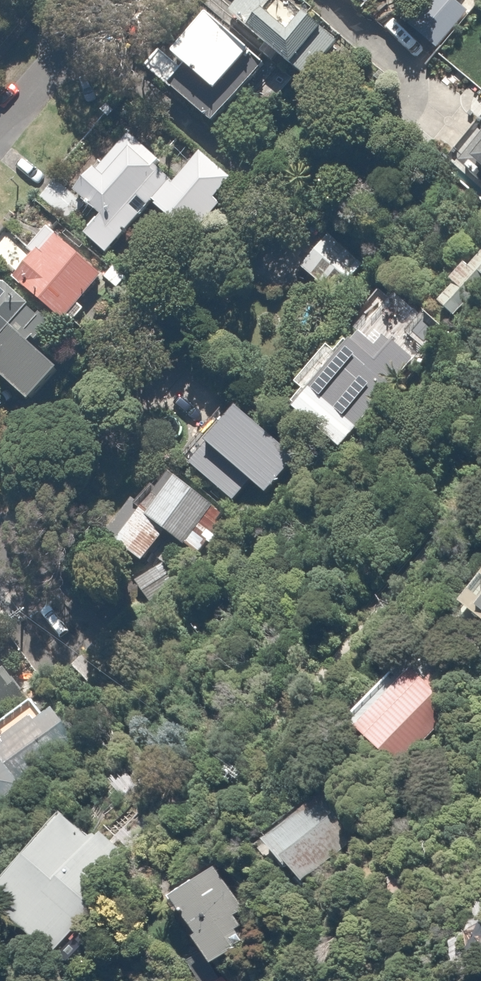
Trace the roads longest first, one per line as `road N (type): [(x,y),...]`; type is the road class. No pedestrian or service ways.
road 1 (residential): [(0,121),(102,0)]

